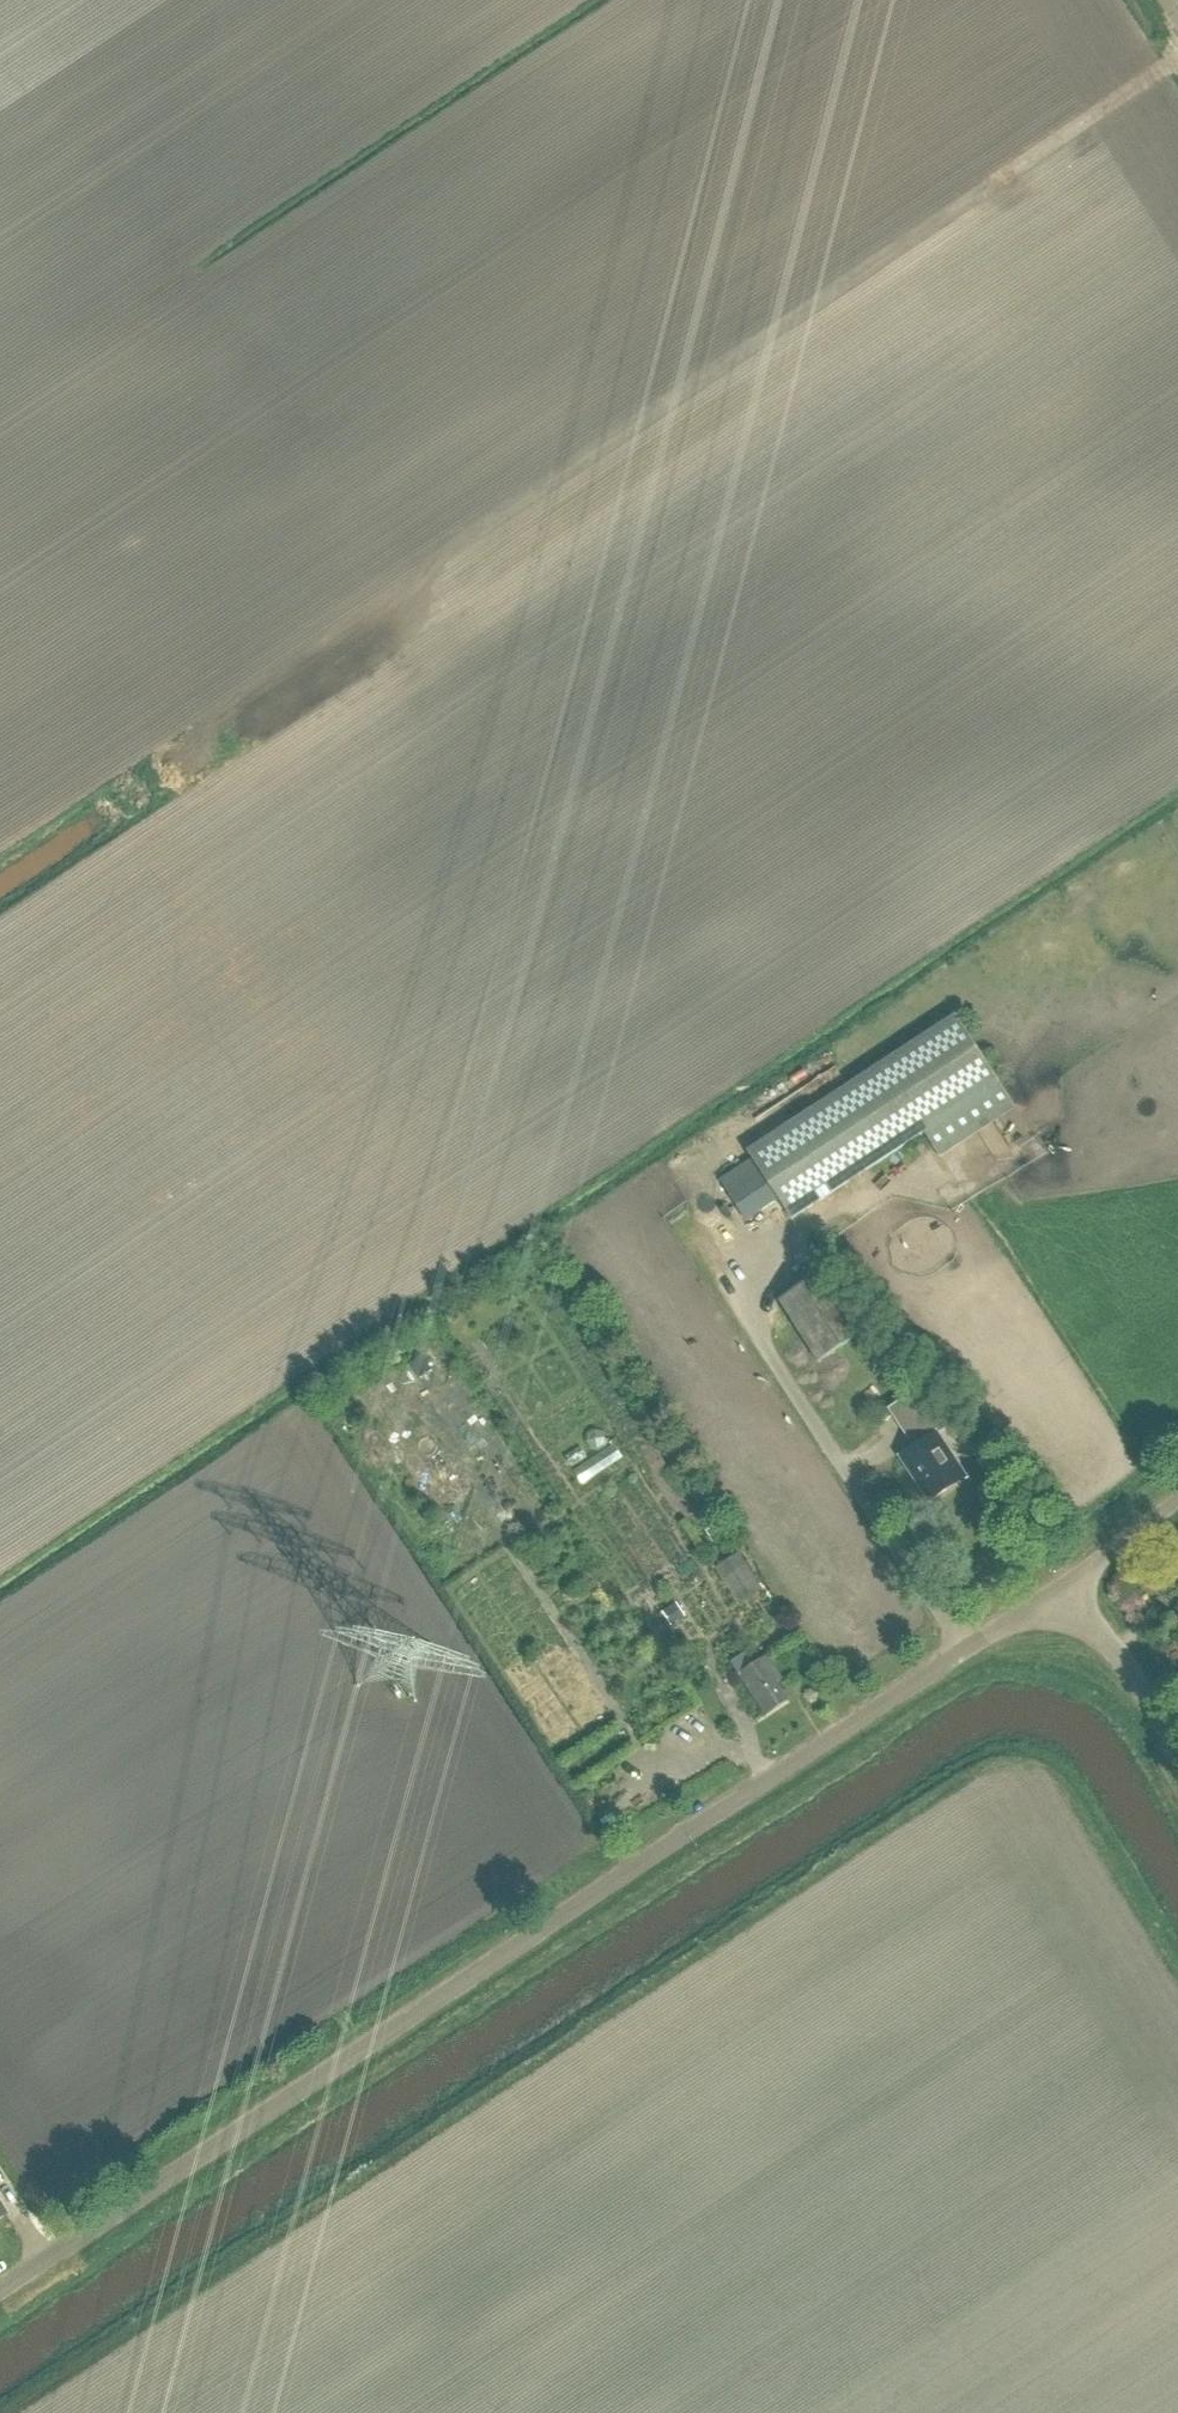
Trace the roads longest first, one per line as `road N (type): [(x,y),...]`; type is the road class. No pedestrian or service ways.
road 1 (unclassified): [(0,2289),(1061,1590)]
road 2 (unclassified): [(1177,1751),(1119,1655),(1061,1590)]
road 3 (unclassified): [(1177,1500),(1061,1590)]

